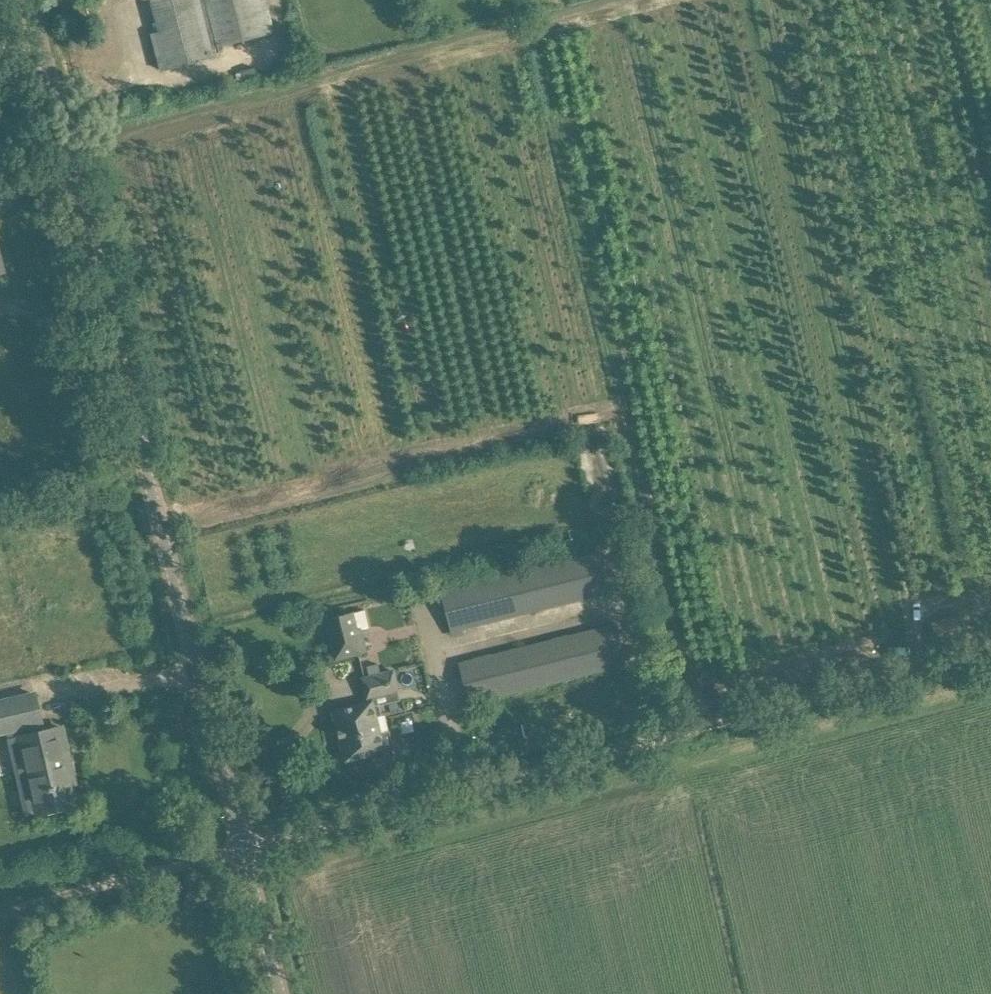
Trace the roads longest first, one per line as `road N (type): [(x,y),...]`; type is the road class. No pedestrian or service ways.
road 1 (track): [(990,668),(0,912)]
road 2 (unclassified): [(30,0),(244,848)]
road 3 (unclassified): [(281,993),(244,848)]

